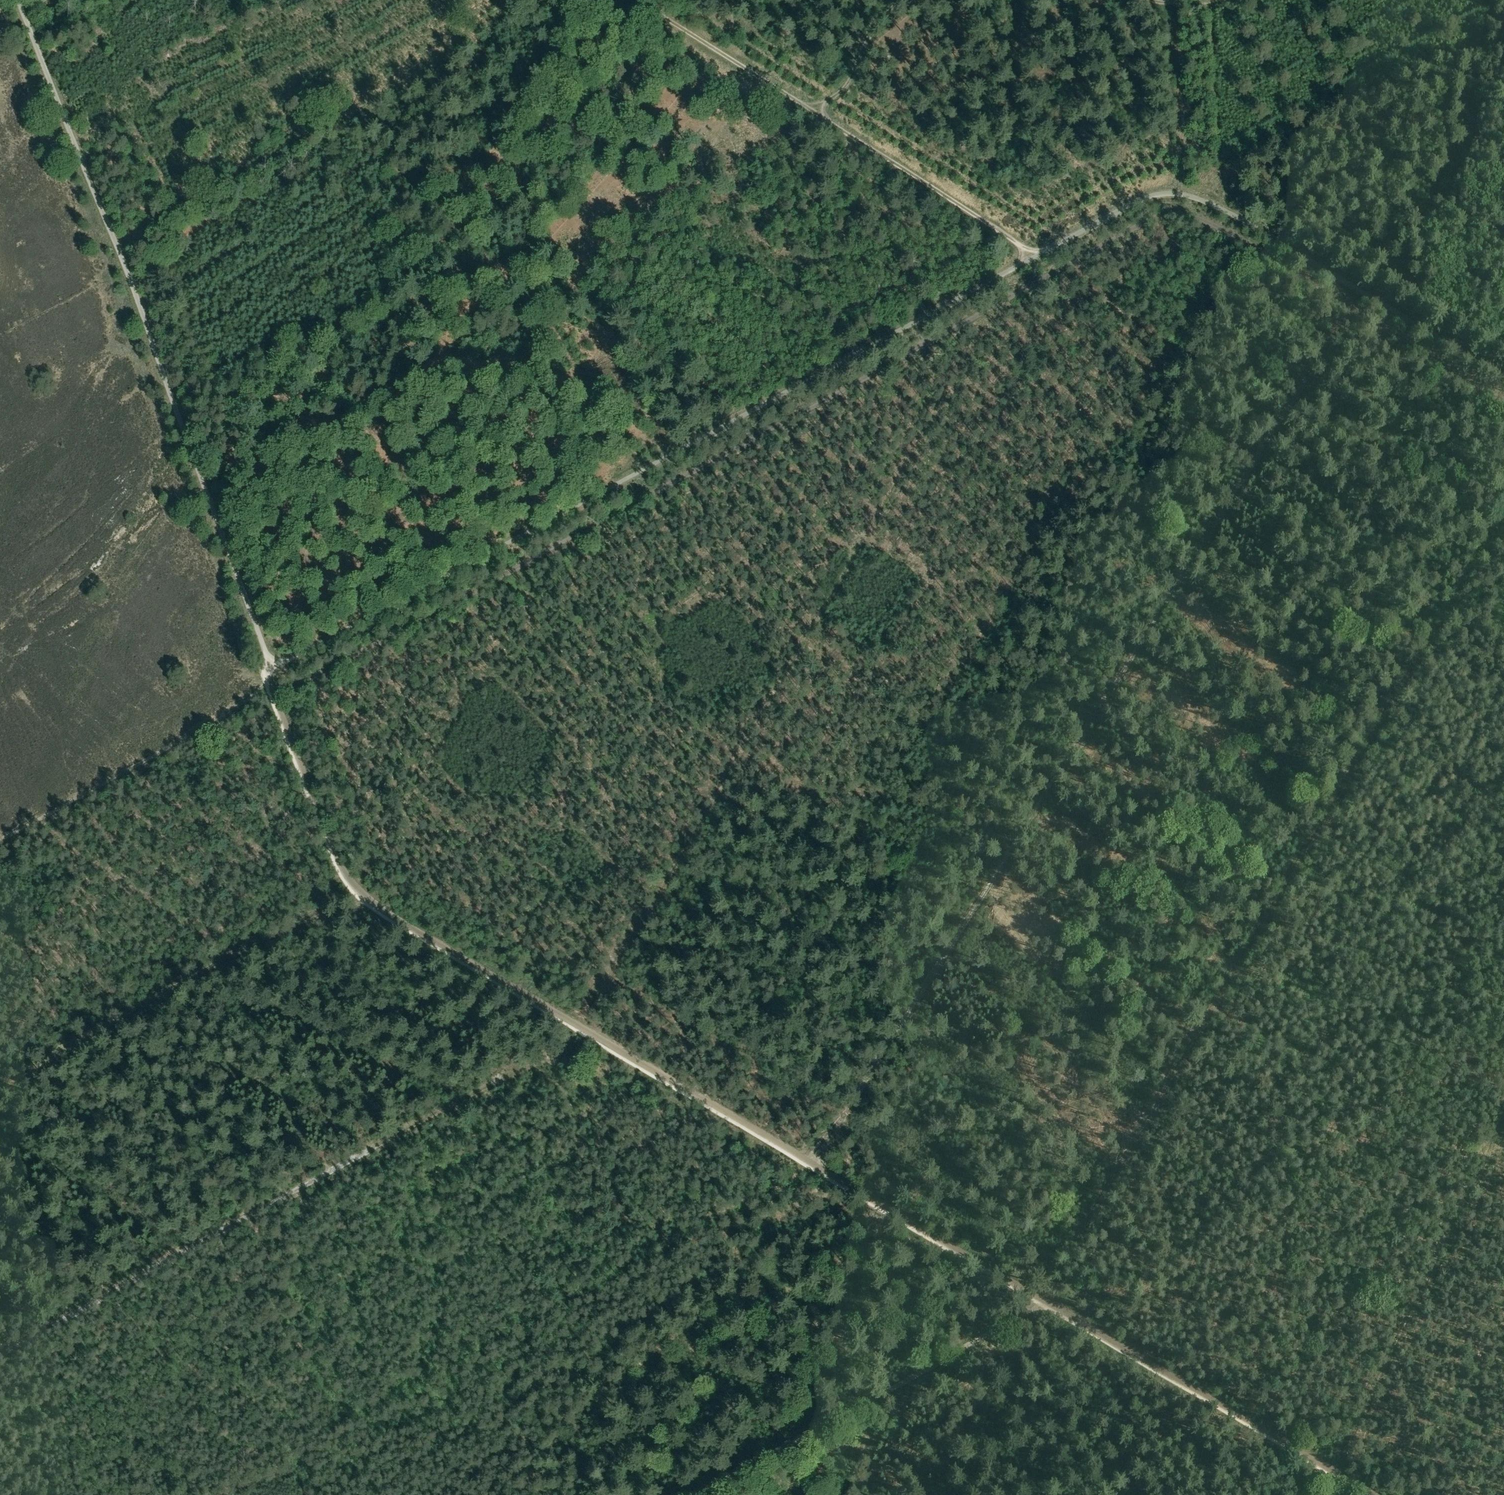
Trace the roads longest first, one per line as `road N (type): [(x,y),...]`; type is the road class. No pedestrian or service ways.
road 1 (track): [(275,696),(1167,214),(1214,222),(1503,399)]
road 2 (track): [(1045,1300),(366,899),(339,863),(275,696)]
road 3 (track): [(591,1031),(0,1353)]
road 4 (track): [(1035,255),(637,0)]
road 5 (track): [(1045,1300),(695,1494)]
road 6 (track): [(1377,1494),(1045,1300)]
road 7 (track): [(0,839),(269,692),(275,696)]
road 8 (track): [(814,113),(850,79),(870,35),(901,0)]

